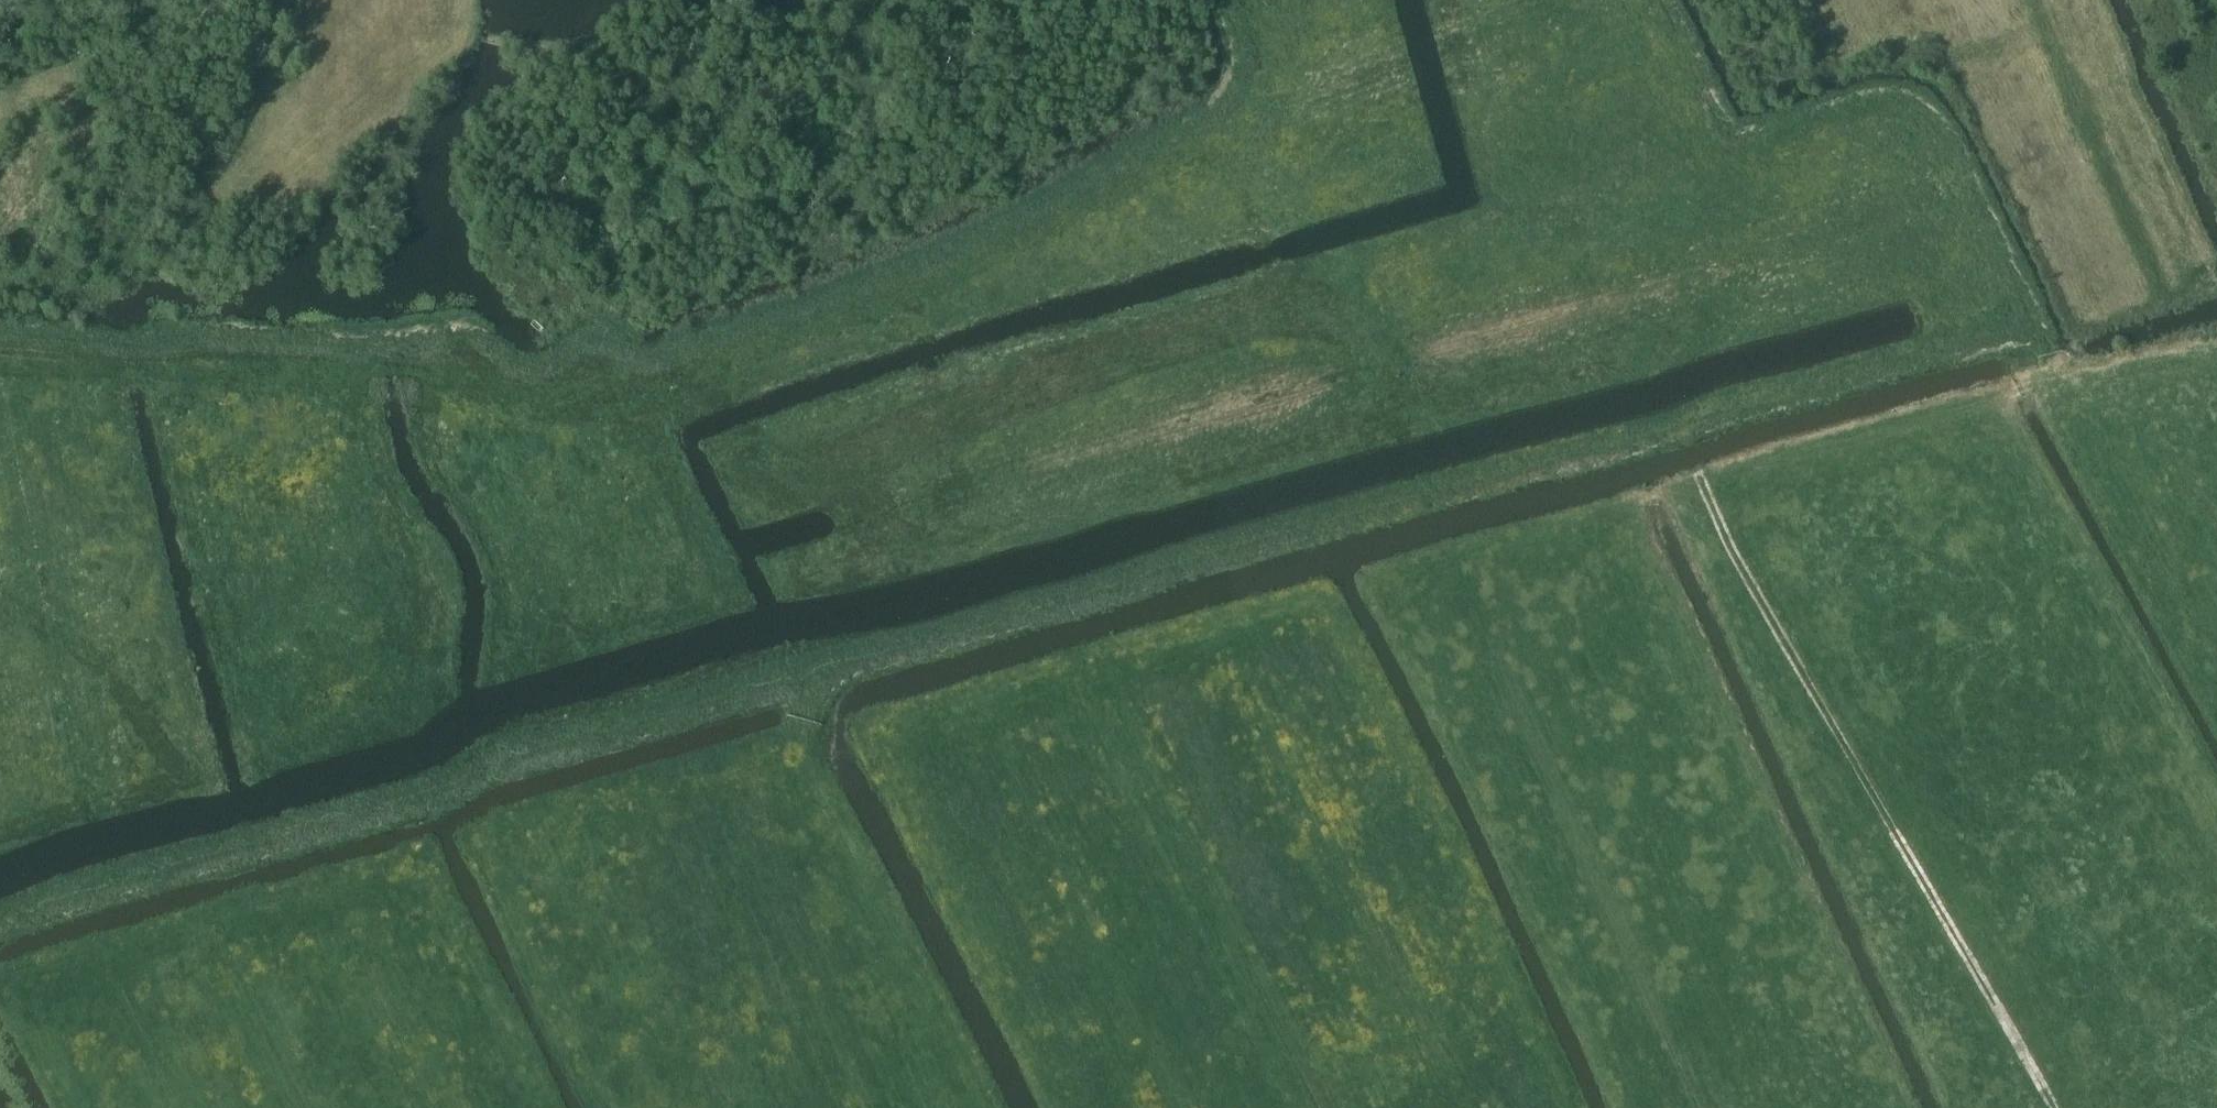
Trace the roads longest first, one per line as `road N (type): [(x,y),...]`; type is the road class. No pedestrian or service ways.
road 1 (track): [(2053,1107),(1697,484)]

